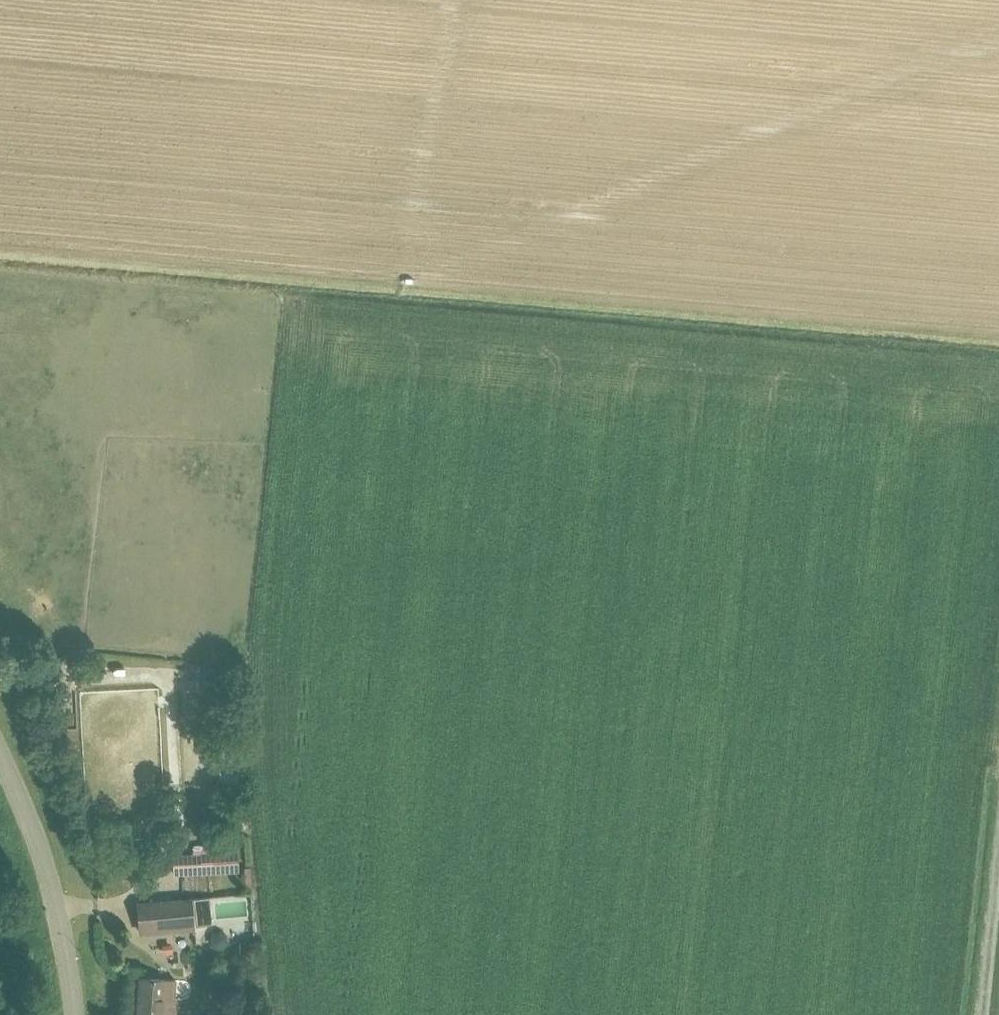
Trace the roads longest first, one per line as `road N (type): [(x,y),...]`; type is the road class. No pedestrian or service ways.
road 1 (unclassified): [(74,1014),(51,885),(0,758)]
road 2 (track): [(998,845),(981,1014)]

